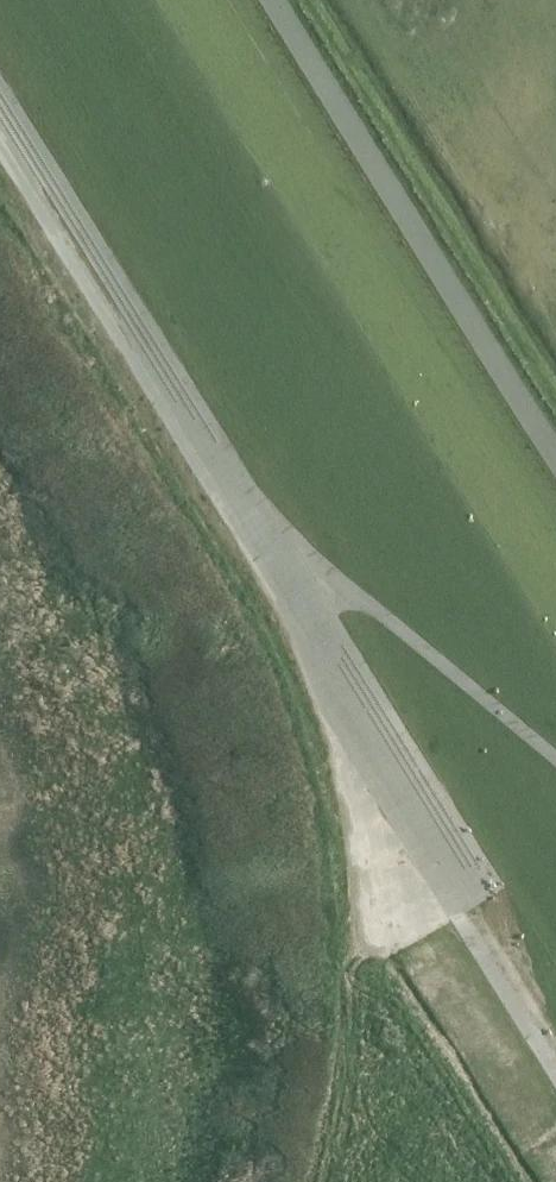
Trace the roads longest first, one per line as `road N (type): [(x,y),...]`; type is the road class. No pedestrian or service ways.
road 1 (track): [(555,1050),(245,508),(0,120)]
road 2 (track): [(245,508),(555,767)]

